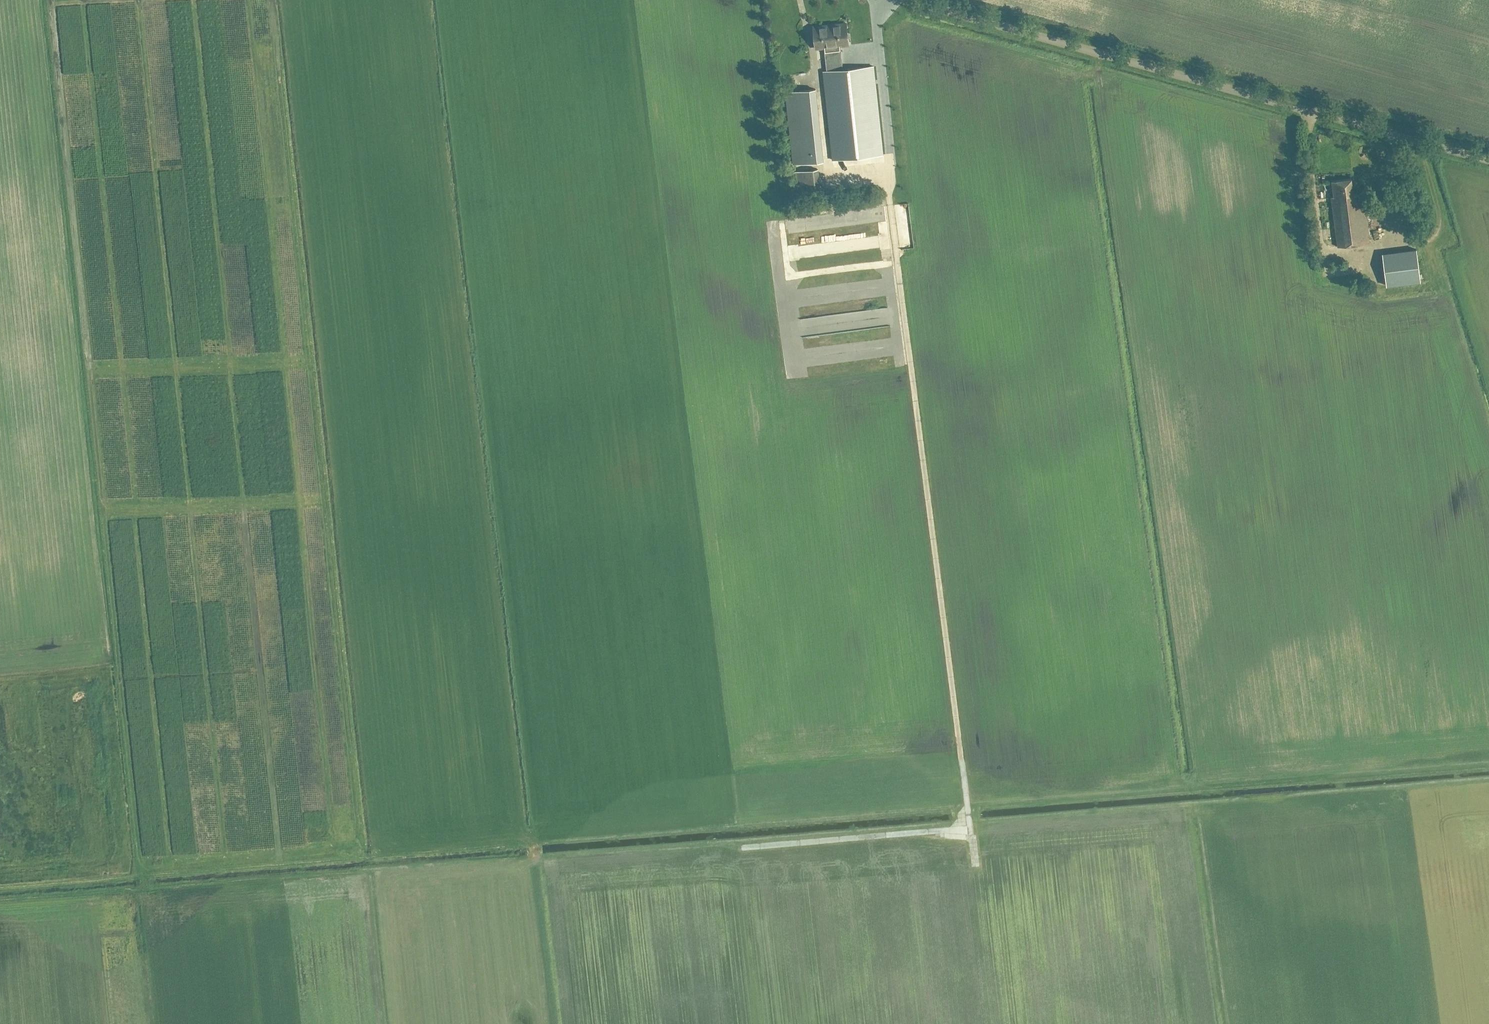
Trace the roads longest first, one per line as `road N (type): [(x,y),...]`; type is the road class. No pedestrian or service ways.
road 1 (unclassified): [(1488,161),(905,0)]

